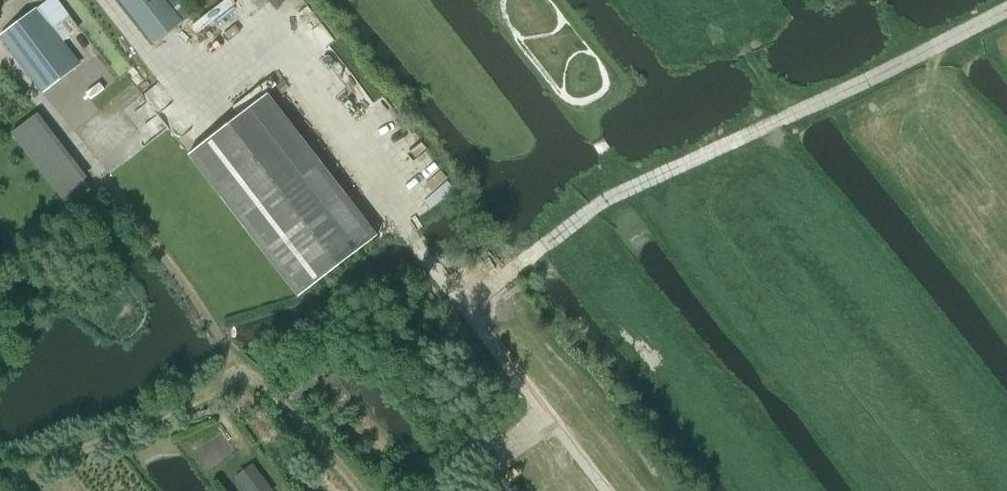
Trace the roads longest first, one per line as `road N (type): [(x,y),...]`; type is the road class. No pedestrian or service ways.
road 1 (track): [(643,490),(519,331),(496,281),(510,261),(541,253),(641,187),(1006,9)]
road 2 (track): [(7,481),(201,397)]

